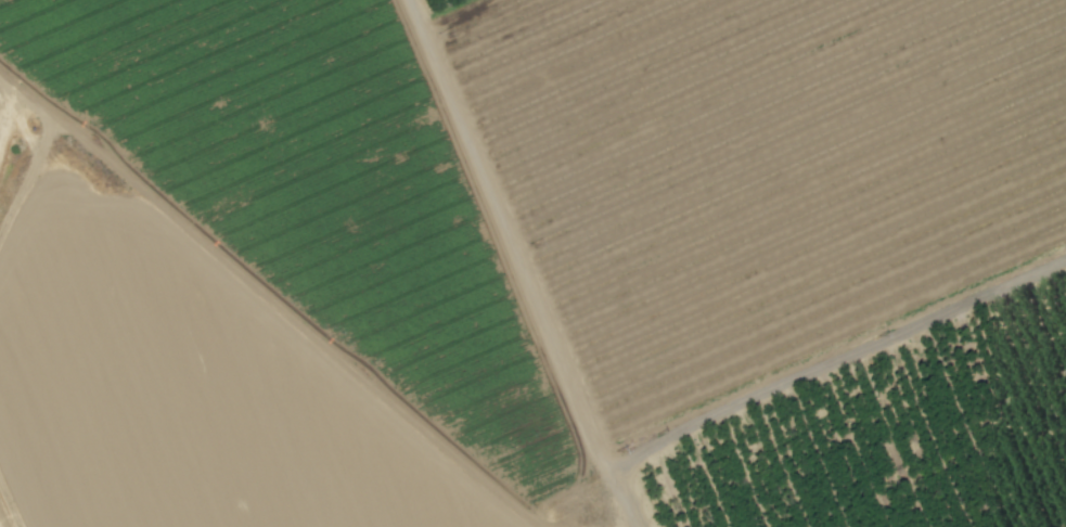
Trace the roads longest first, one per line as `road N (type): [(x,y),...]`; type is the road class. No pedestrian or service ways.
road 1 (track): [(537,526),(0,75)]
road 2 (track): [(636,526),(411,0)]
road 3 (track): [(1065,256),(606,458)]
road 4 (track): [(0,231),(57,124)]

